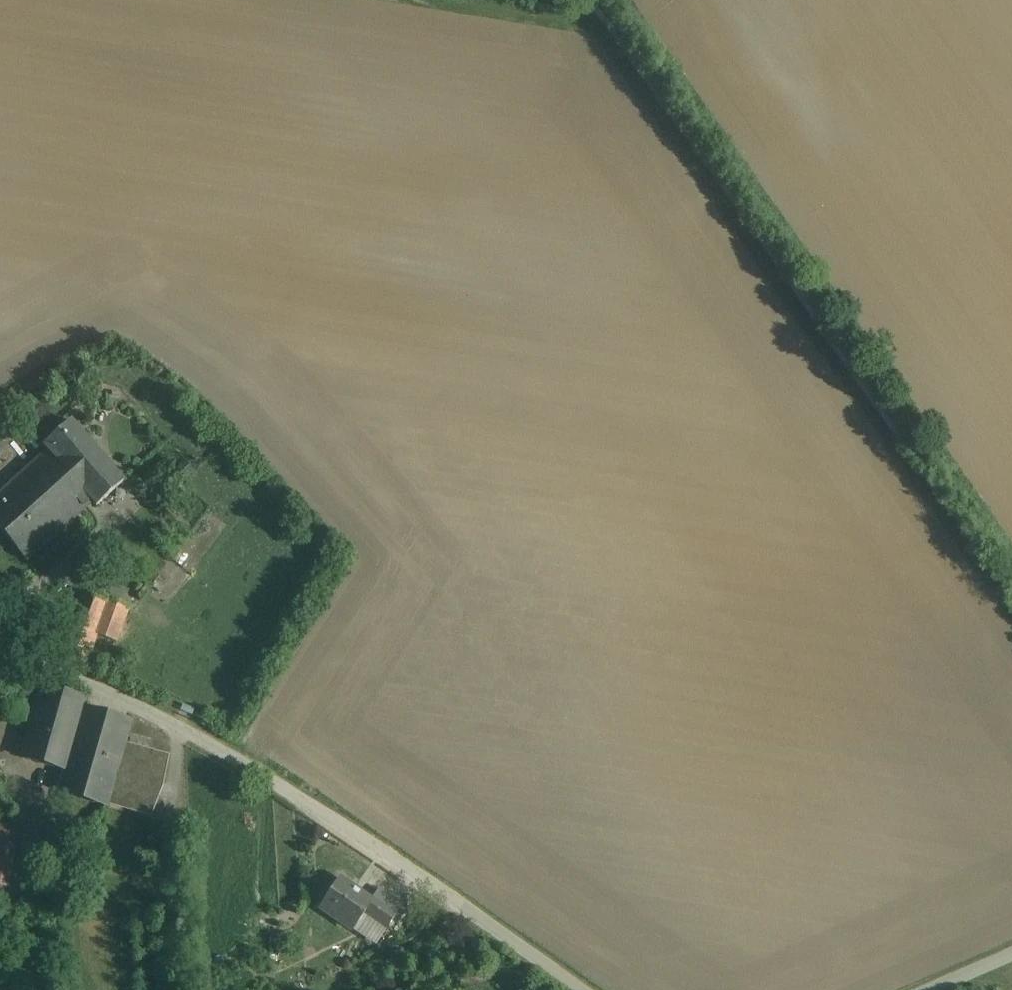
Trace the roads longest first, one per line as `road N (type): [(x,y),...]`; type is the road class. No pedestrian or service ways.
road 1 (unclassified): [(572,989),(305,801),(123,697),(0,653)]

